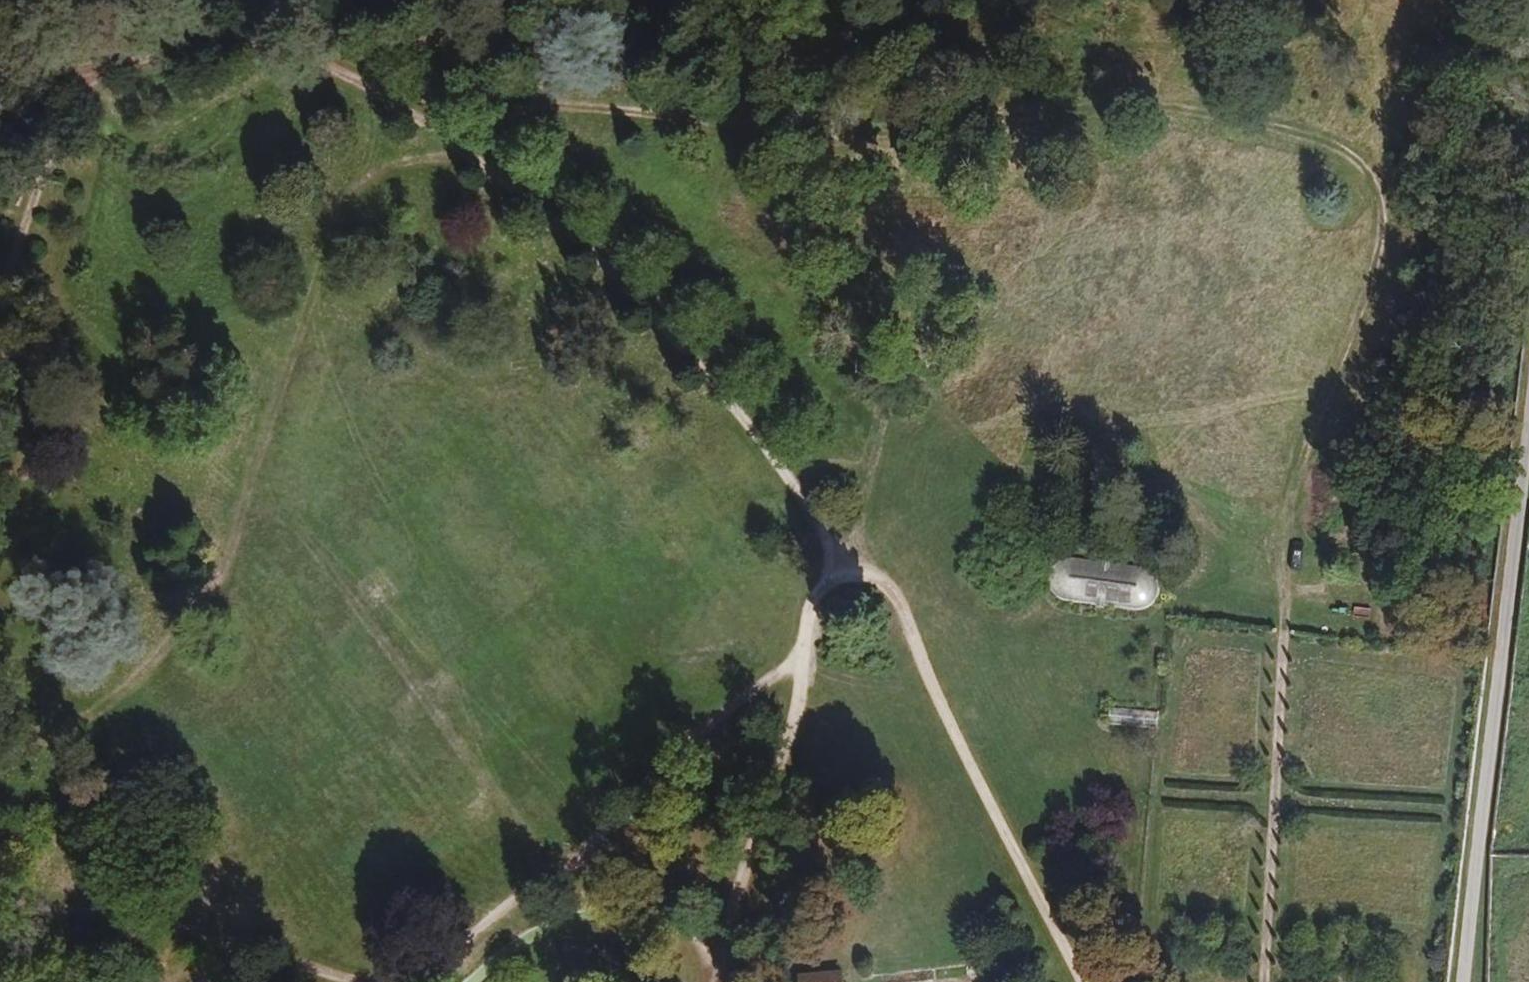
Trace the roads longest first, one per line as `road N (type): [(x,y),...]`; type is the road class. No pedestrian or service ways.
road 1 (unclassified): [(1460,981),(1528,385)]

